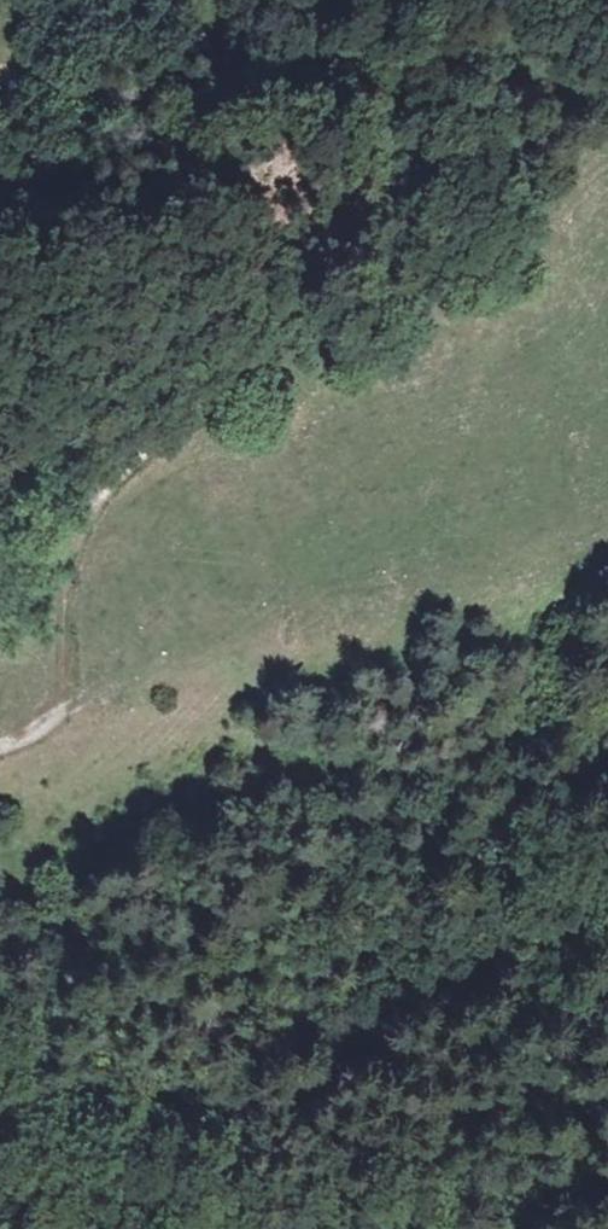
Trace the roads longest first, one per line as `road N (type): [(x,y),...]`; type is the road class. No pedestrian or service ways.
road 1 (track): [(0,746),(46,724),(65,702),(66,574),(84,516),(375,193),(395,131),(395,0)]

